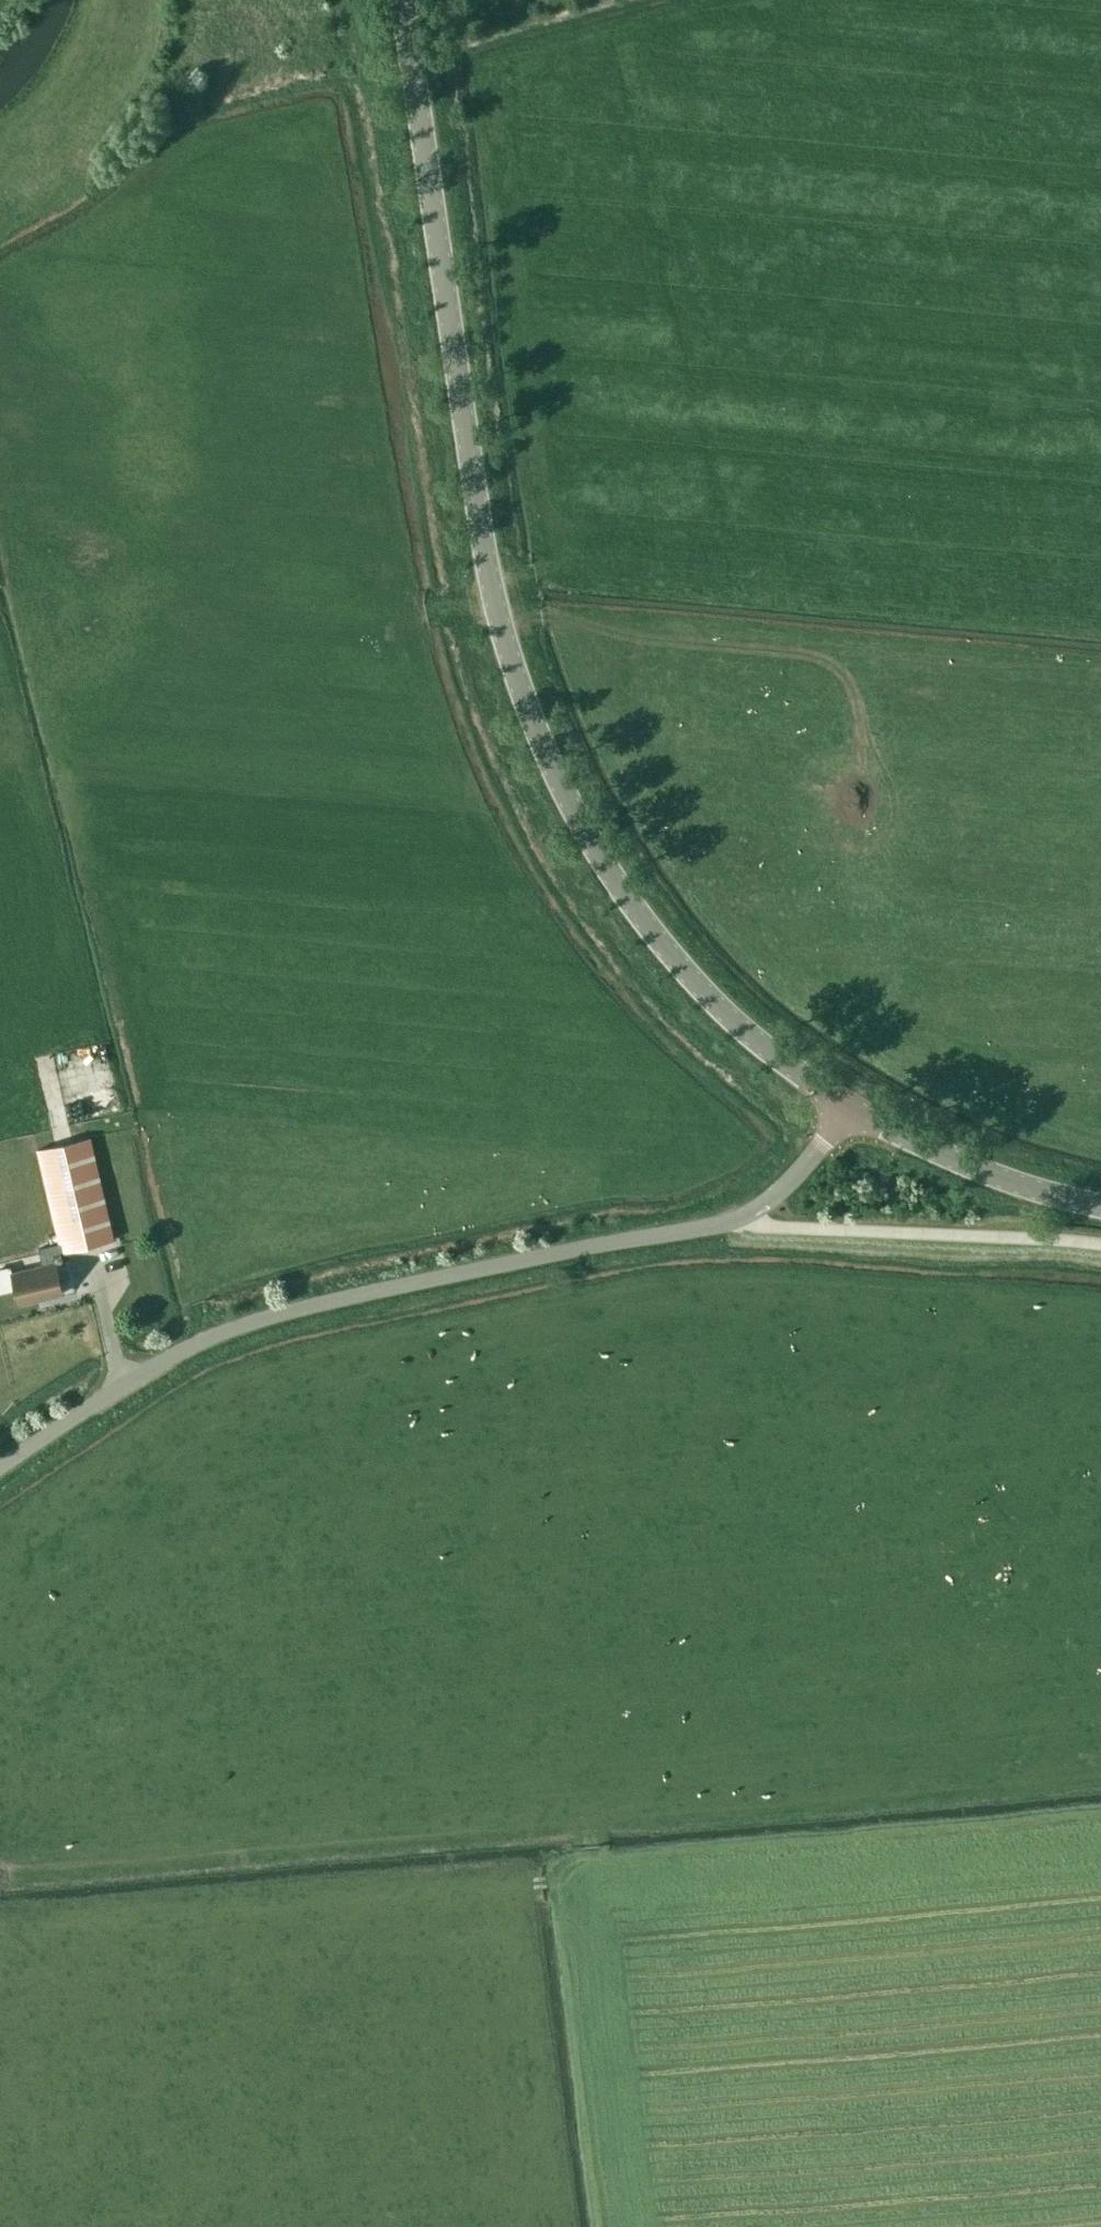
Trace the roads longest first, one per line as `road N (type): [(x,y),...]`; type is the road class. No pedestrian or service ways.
road 1 (tertiary): [(849,1106),(749,1035),(663,946),(601,858),(531,718),(488,575),(402,0)]
road 2 (unclassified): [(0,1467),(144,1371),(248,1323),(745,1215),(787,1183),(849,1106)]
road 3 (tertiary): [(1100,1206),(999,1177),(849,1106)]

